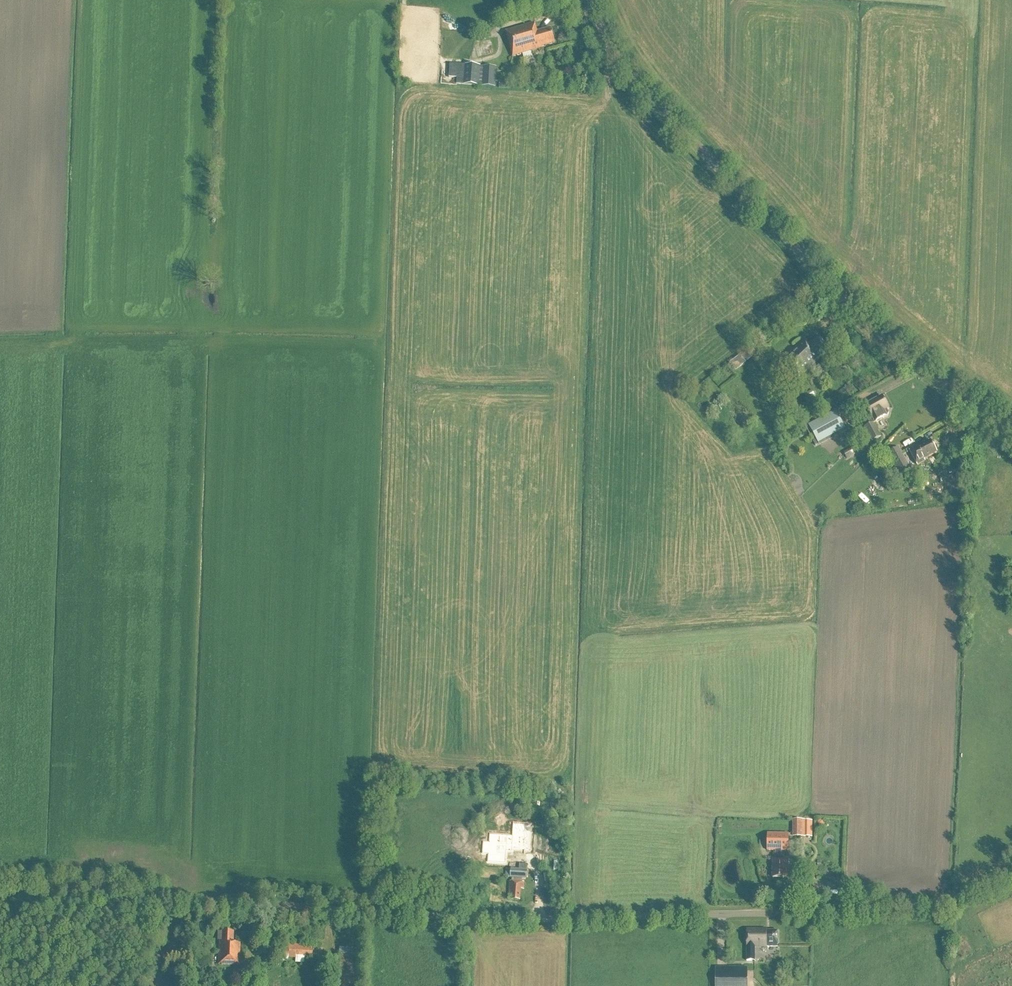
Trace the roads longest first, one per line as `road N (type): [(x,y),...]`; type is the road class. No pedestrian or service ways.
road 1 (unclassified): [(0,881),(465,914),(759,914),(934,904),(1011,876)]
road 2 (unclassified): [(1011,434),(872,336),(793,259),(614,68),(585,0)]

